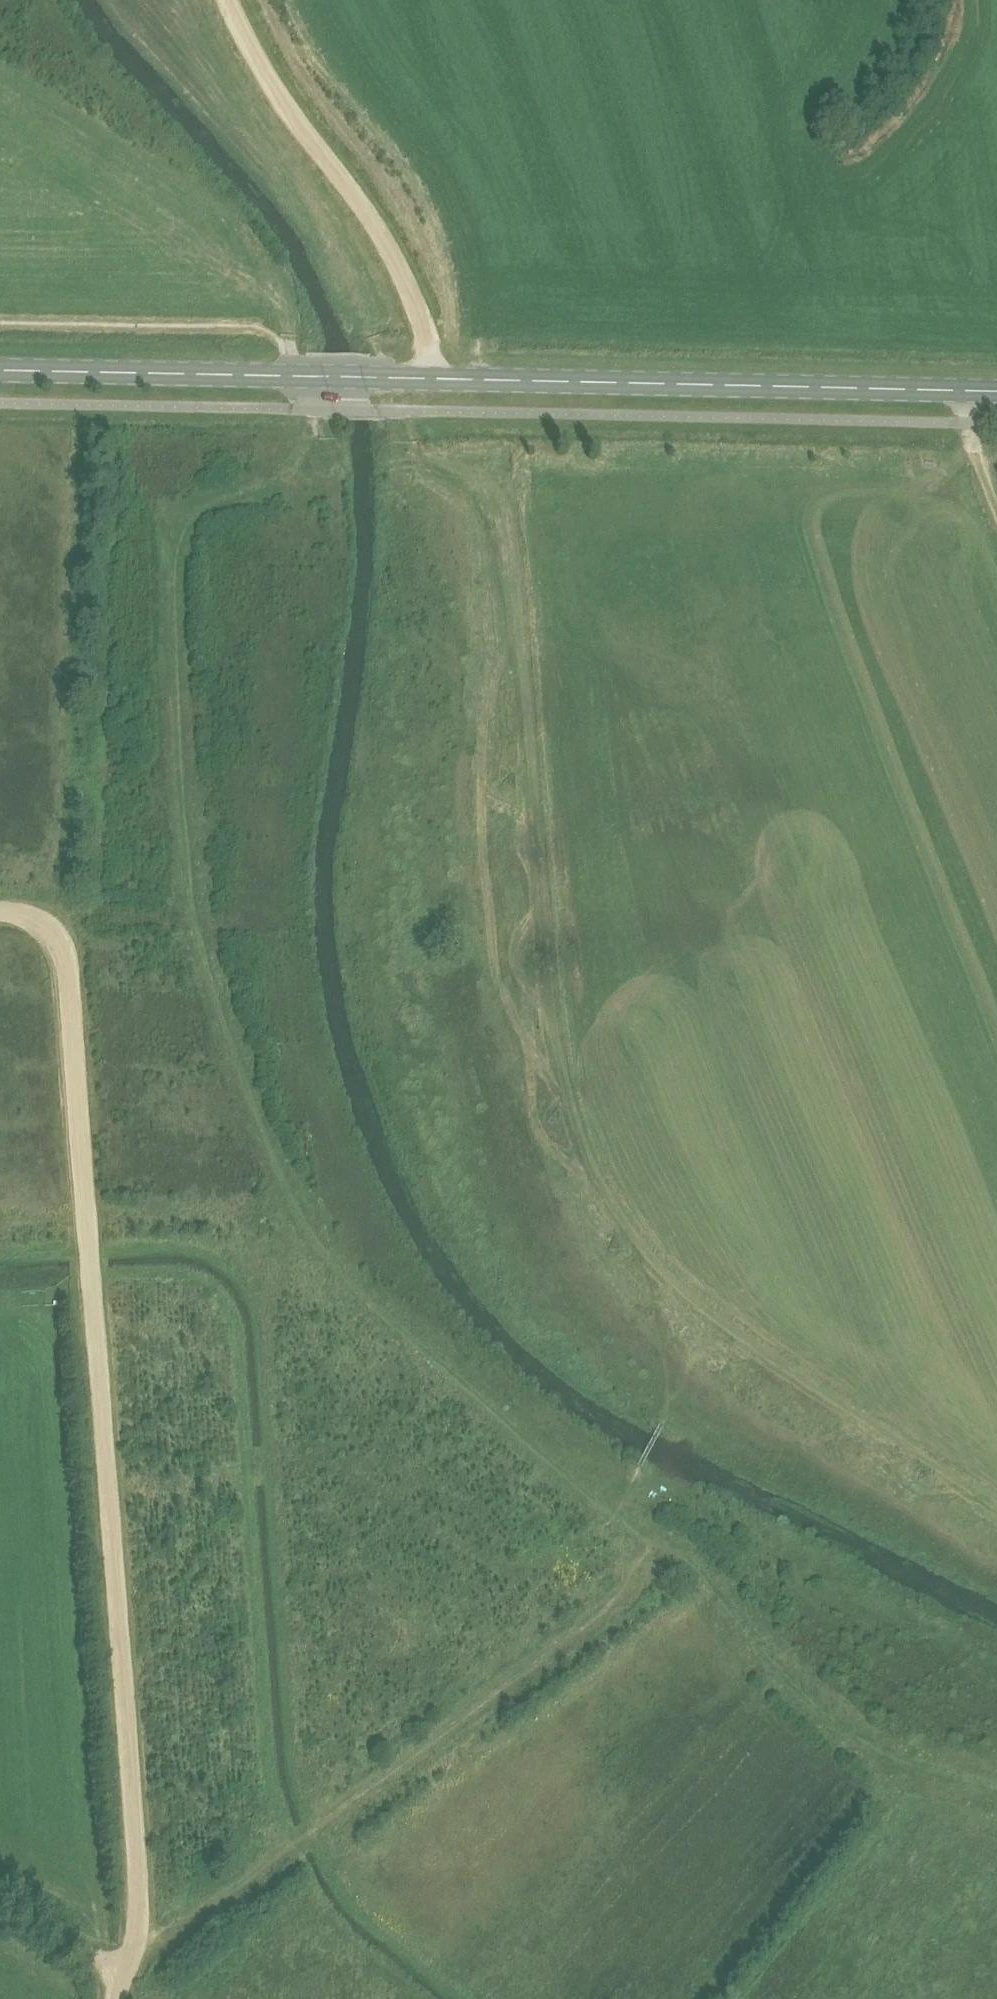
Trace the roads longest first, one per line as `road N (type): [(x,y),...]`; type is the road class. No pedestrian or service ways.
road 1 (secondary): [(996,391),(0,371)]
road 2 (track): [(112,1973),(138,1957),(136,1920),(84,1219)]
road 3 (track): [(626,1588),(403,1765),(138,1957)]
road 4 (track): [(230,0),(279,95),(398,258),(433,379)]
road 5 (track): [(84,1219),(61,943),(53,925),(34,914),(0,913)]
road 6 (track): [(112,1973),(70,1939),(0,1905)]

